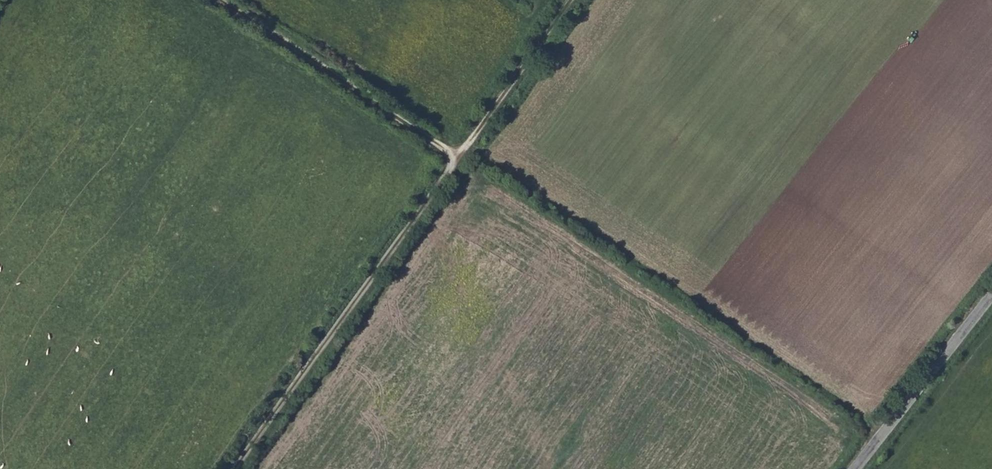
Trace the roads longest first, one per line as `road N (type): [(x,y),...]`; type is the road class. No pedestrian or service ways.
road 1 (track): [(236,468),(570,0)]
road 2 (track): [(220,0),(457,160)]
road 3 (unclassified): [(855,468),(991,296)]

